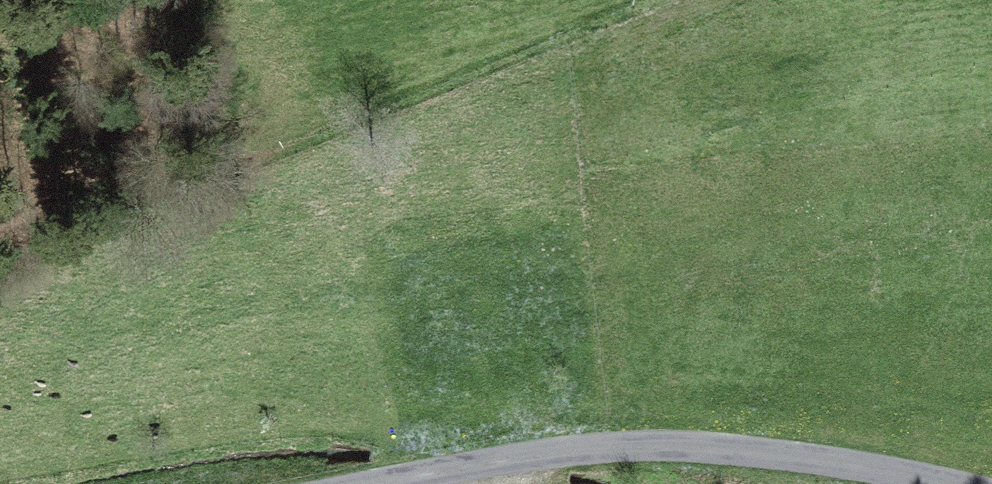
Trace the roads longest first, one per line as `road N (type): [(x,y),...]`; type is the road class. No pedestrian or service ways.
road 1 (track): [(642,0),(122,217),(0,276)]
road 2 (residential): [(953,483),(817,459),(655,445),(510,457),(374,483)]

